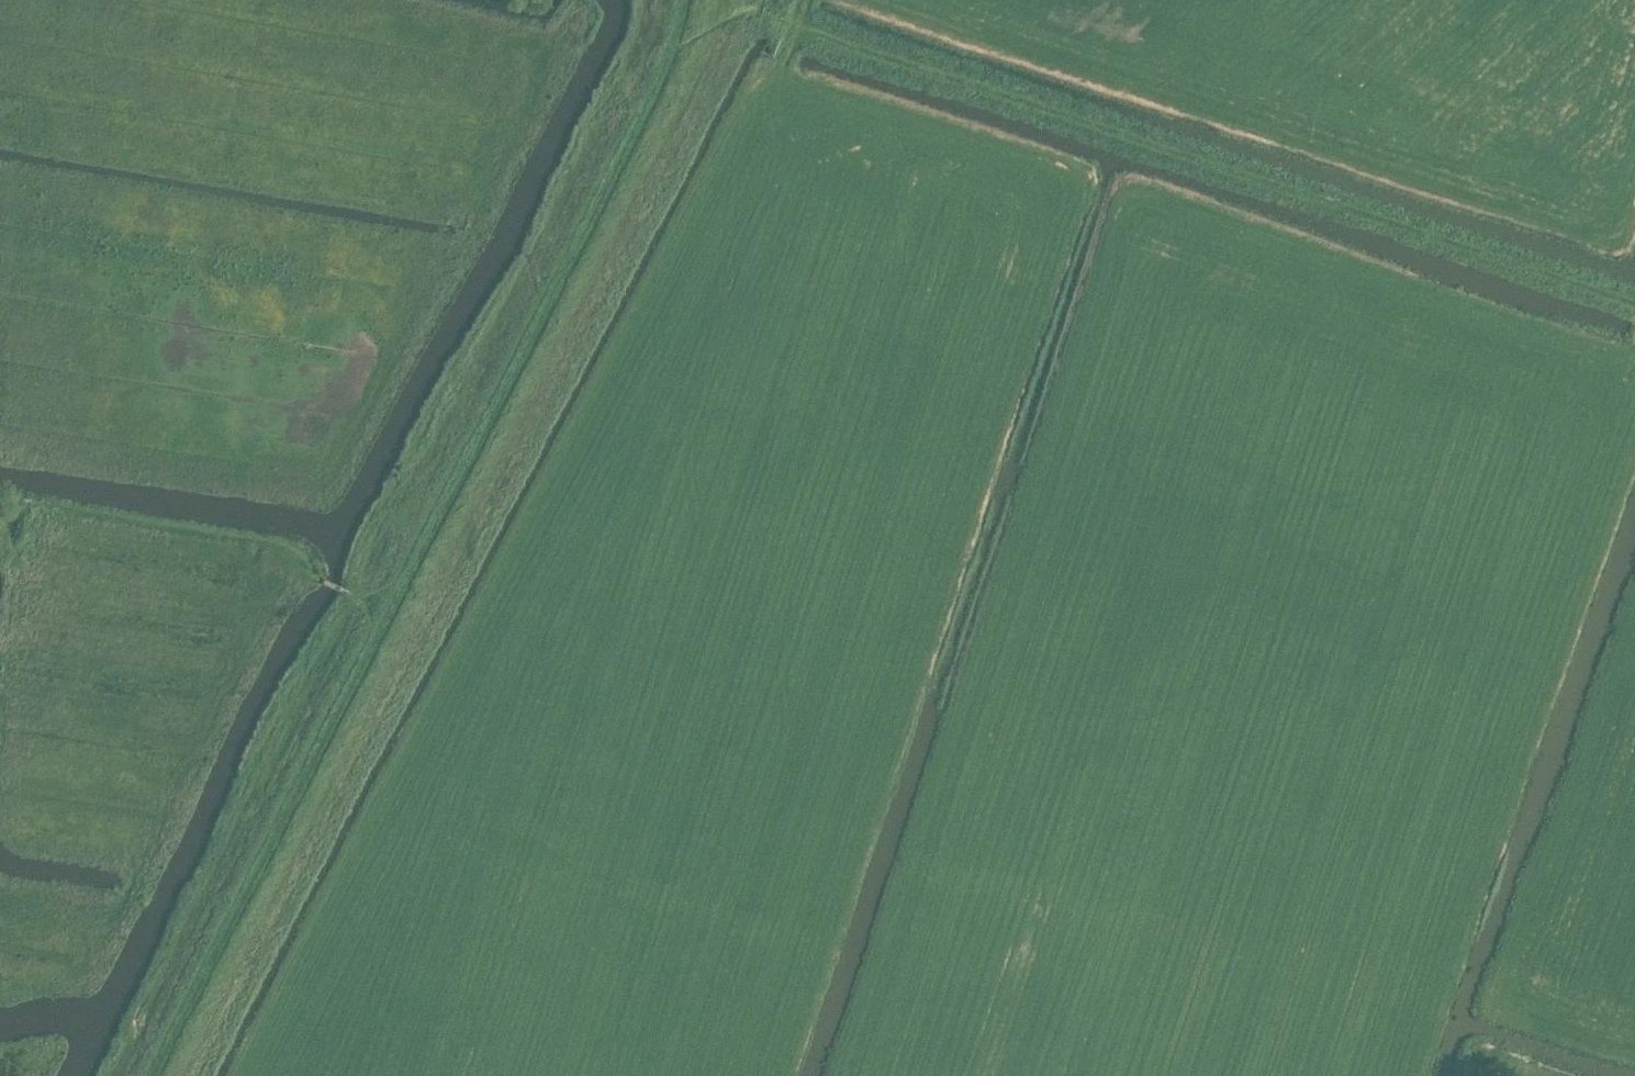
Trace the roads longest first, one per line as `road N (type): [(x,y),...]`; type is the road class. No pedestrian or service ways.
road 1 (track): [(741,0),(802,34),(1634,305)]
road 2 (track): [(692,0),(679,45),(388,607)]
road 3 (track): [(388,607),(153,1075)]

